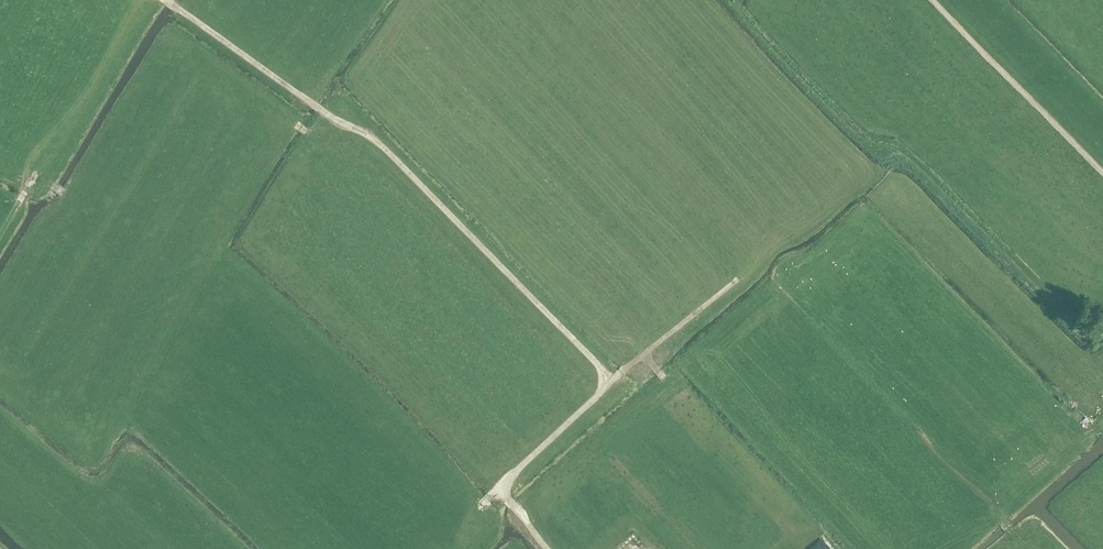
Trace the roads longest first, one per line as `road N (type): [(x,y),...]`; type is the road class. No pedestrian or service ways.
road 1 (track): [(169,0),(335,120),(371,131),(604,369),(607,382),(739,278)]
road 2 (track): [(1102,329),(1080,329),(908,159),(862,138),(728,0)]
road 3 (track): [(153,0),(20,203)]
road 4 (track): [(1102,170),(936,0)]
road 5 (track): [(607,382),(507,483),(507,496),(548,548)]
road 6 (track): [(1070,434),(1001,508),(1032,548)]

